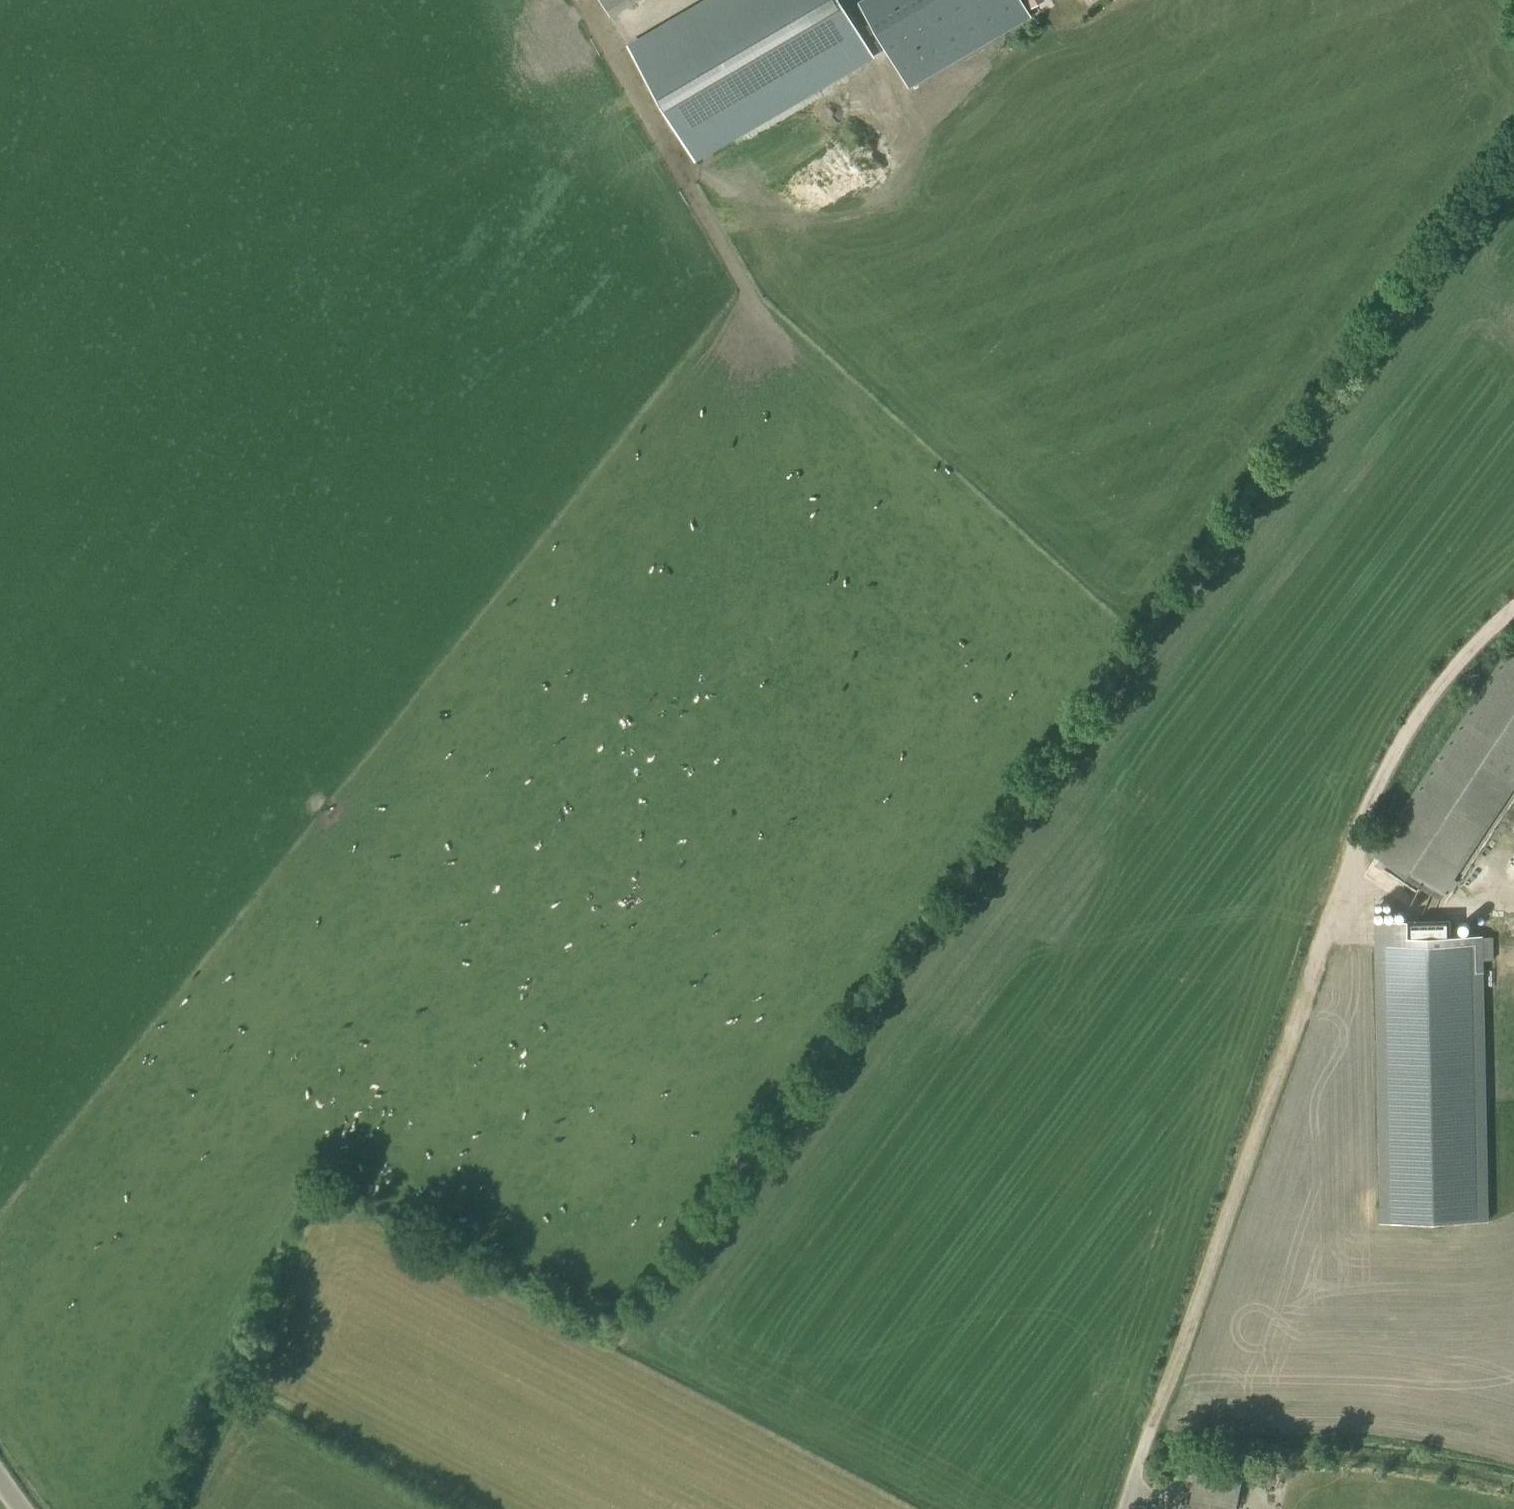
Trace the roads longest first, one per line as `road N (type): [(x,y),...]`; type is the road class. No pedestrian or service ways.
road 1 (track): [(1153,1427),(1364,810),(1422,703),(1513,603)]

